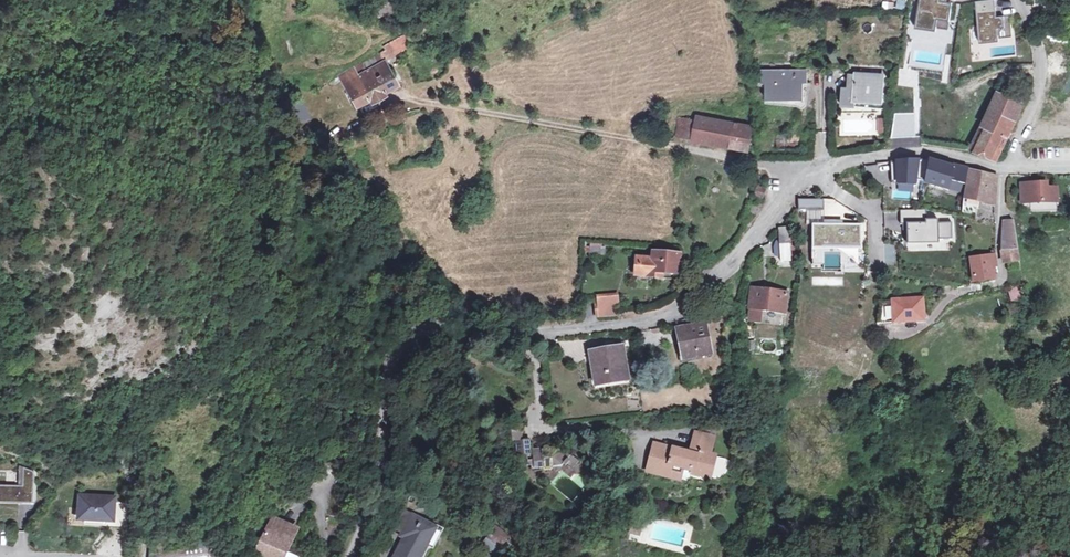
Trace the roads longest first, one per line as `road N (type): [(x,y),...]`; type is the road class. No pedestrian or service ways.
road 1 (tertiary): [(1005,171),(924,150),(817,166),(798,179),(741,255),(669,314),(532,332),(418,325),(399,339),(387,366),(381,471),(351,556)]
road 2 (track): [(363,112),(447,106),(502,113),(798,179)]
road 3 (residential): [(1020,0),(1037,98),(1005,171)]

